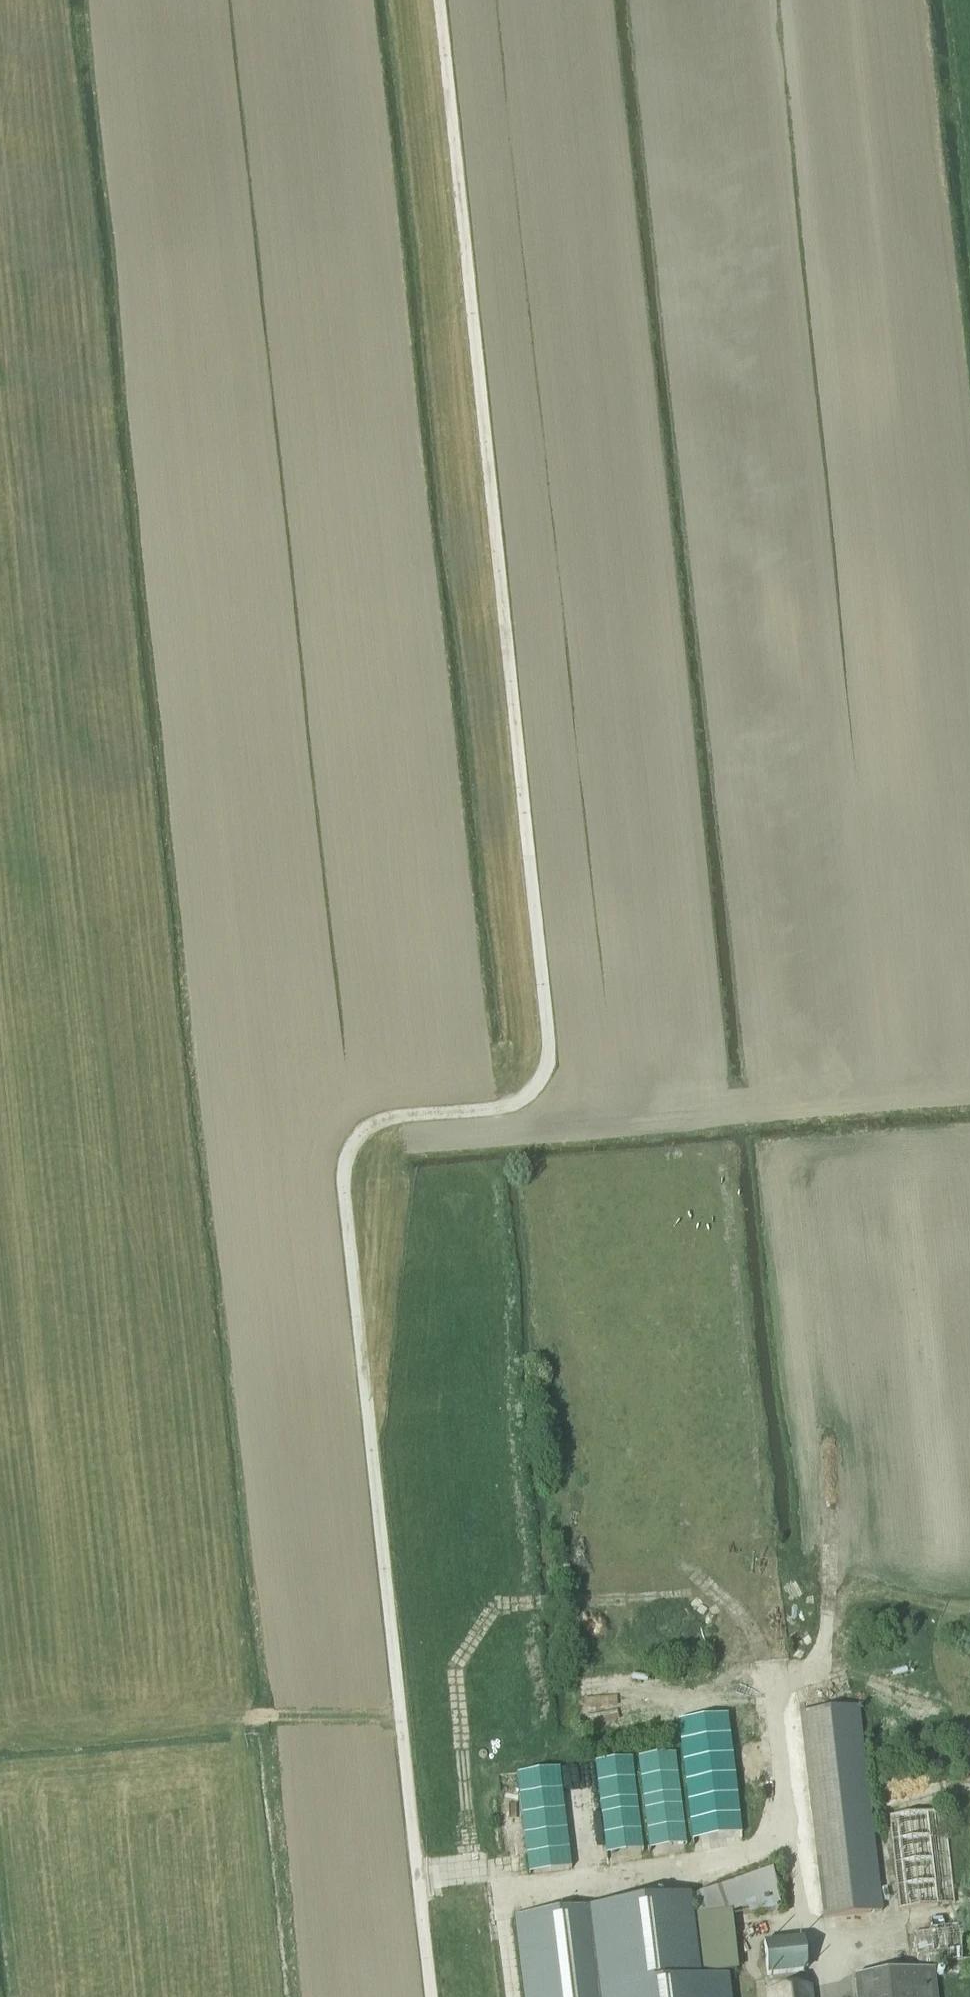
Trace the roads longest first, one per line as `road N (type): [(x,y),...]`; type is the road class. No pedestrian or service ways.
road 1 (track): [(432,1996),(341,1167),(379,1122),(507,1107),(529,1095),(548,1050),(437,0)]
road 2 (track): [(795,1844),(769,1665),(742,1618),(710,1589)]
road 3 (track): [(823,1996),(795,1844)]

